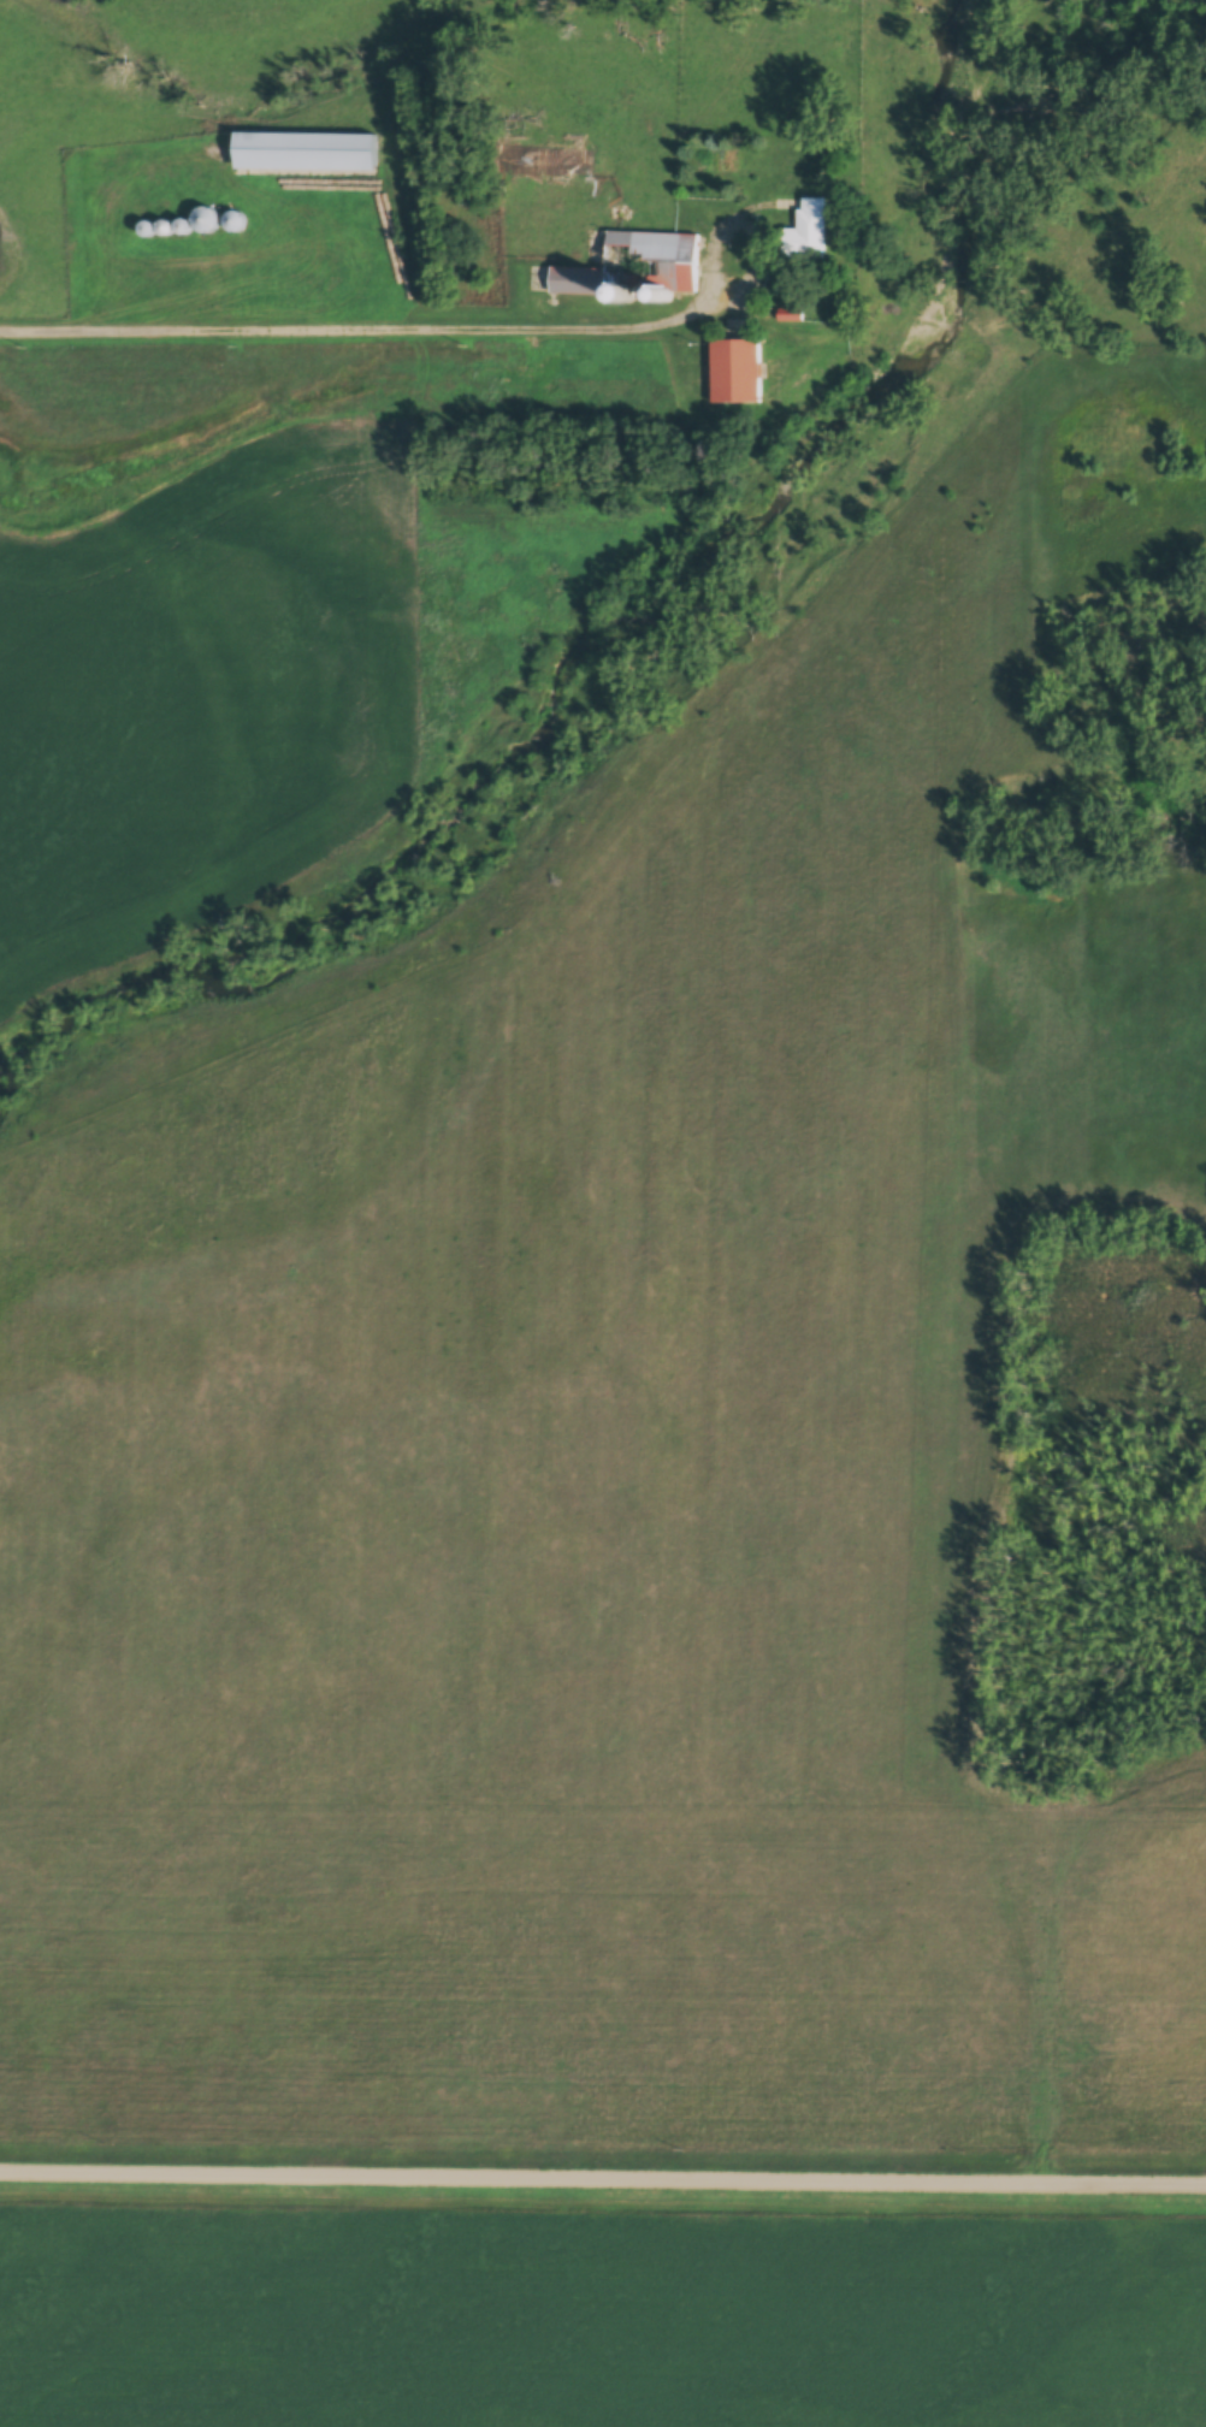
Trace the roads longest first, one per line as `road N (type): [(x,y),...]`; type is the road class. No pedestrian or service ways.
road 1 (residential): [(1205,2180),(0,2166)]

